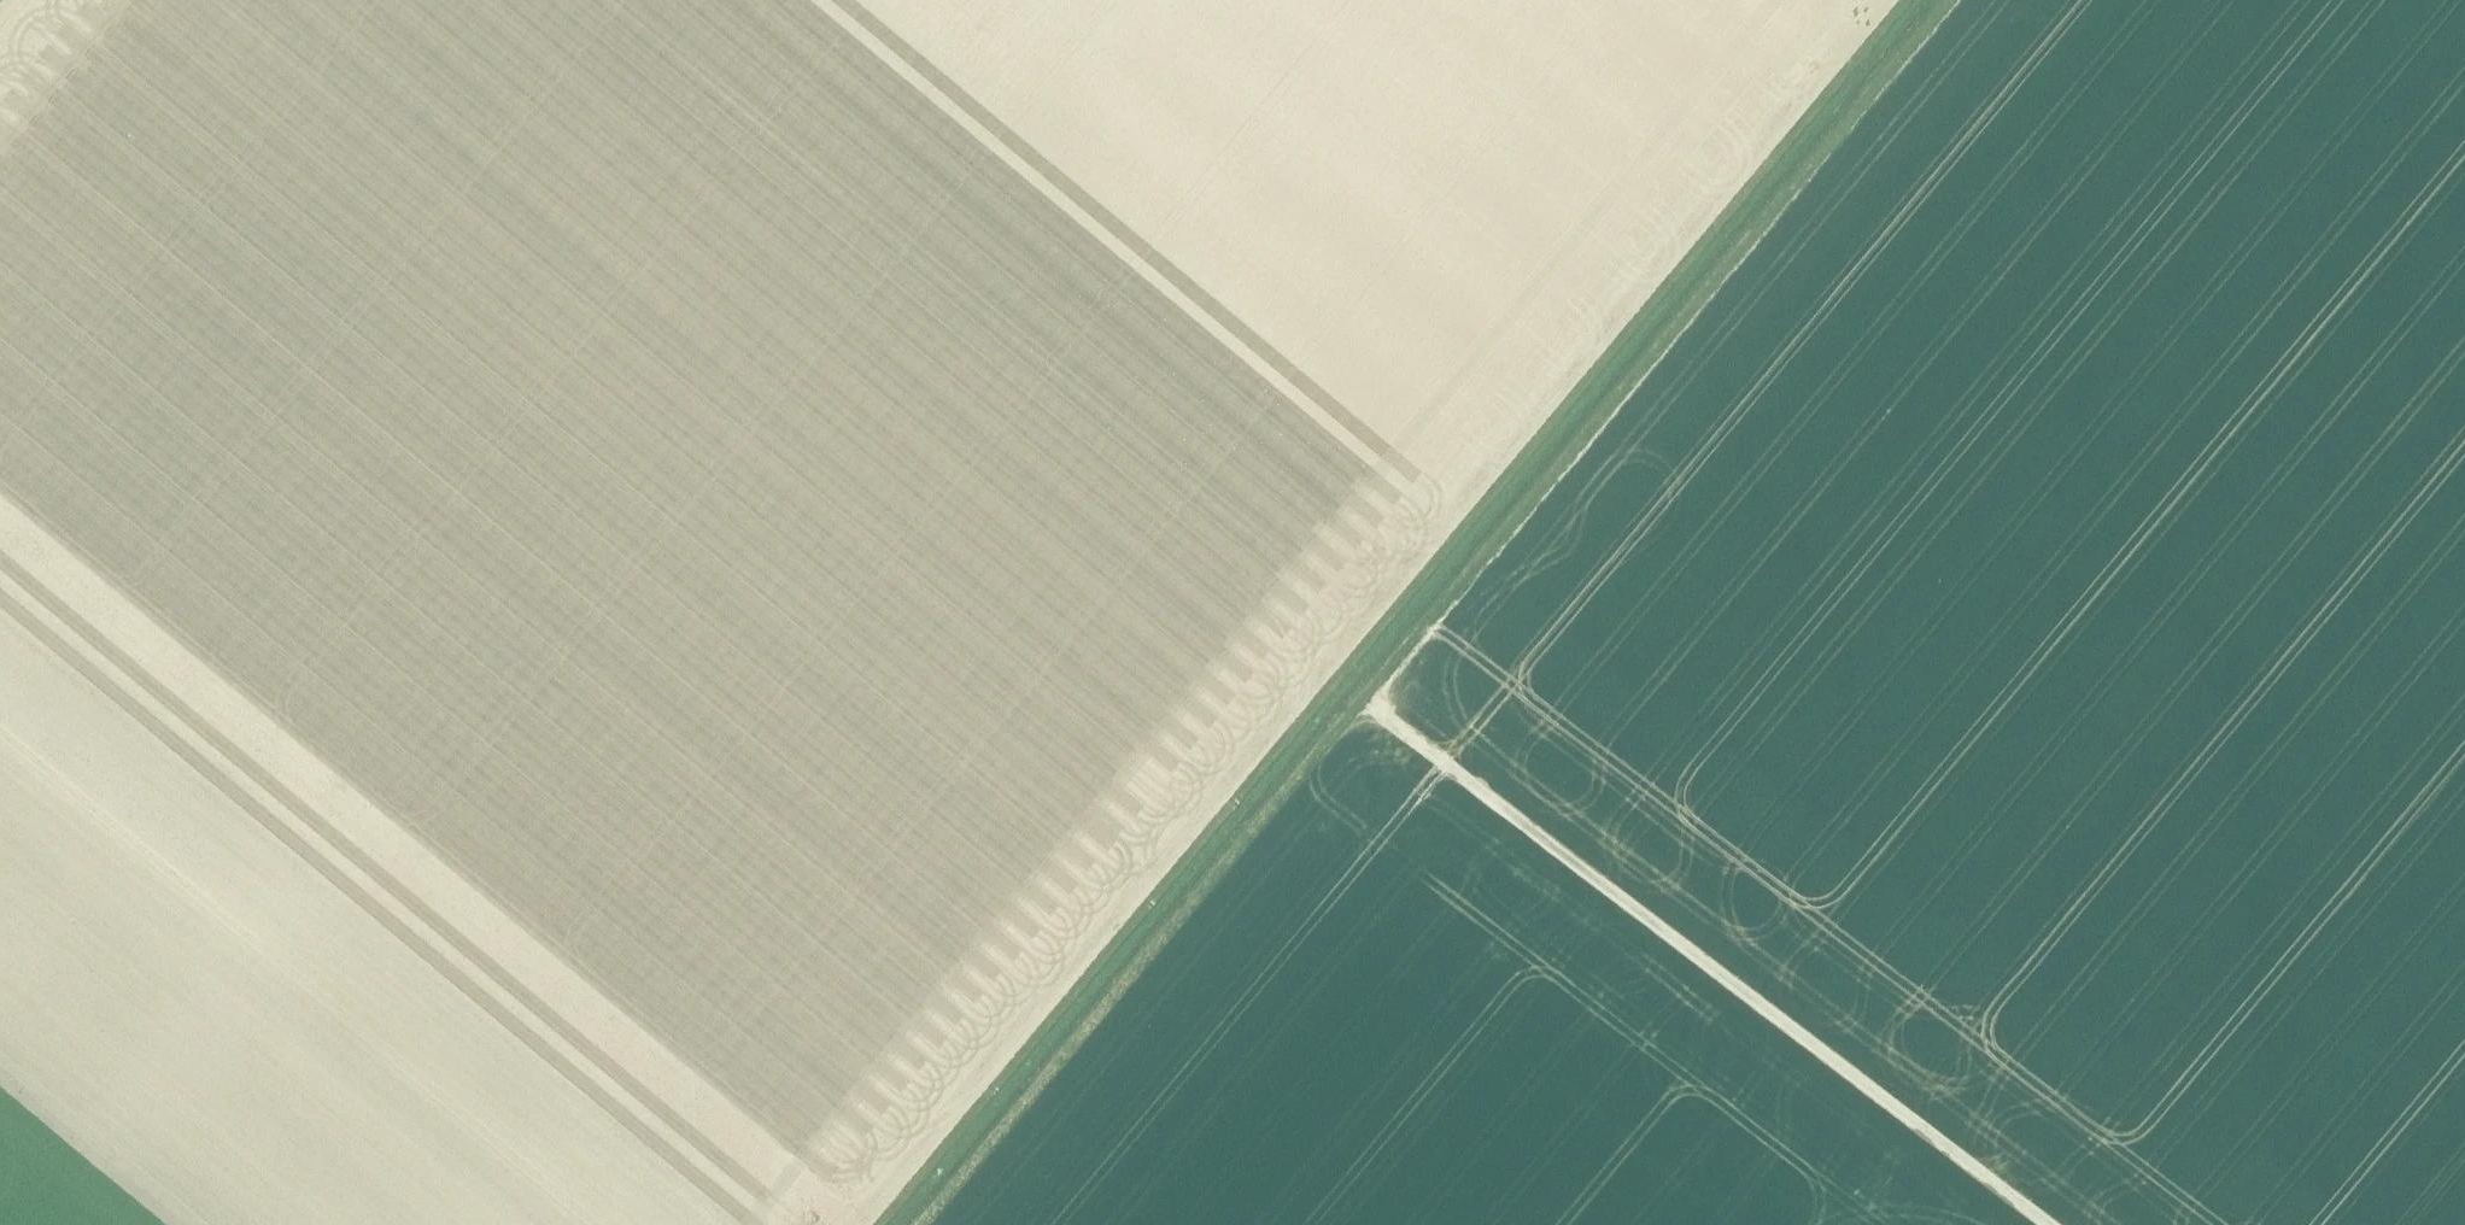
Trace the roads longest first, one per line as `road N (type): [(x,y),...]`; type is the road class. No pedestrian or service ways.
road 1 (track): [(912,1224),(1943,0)]

